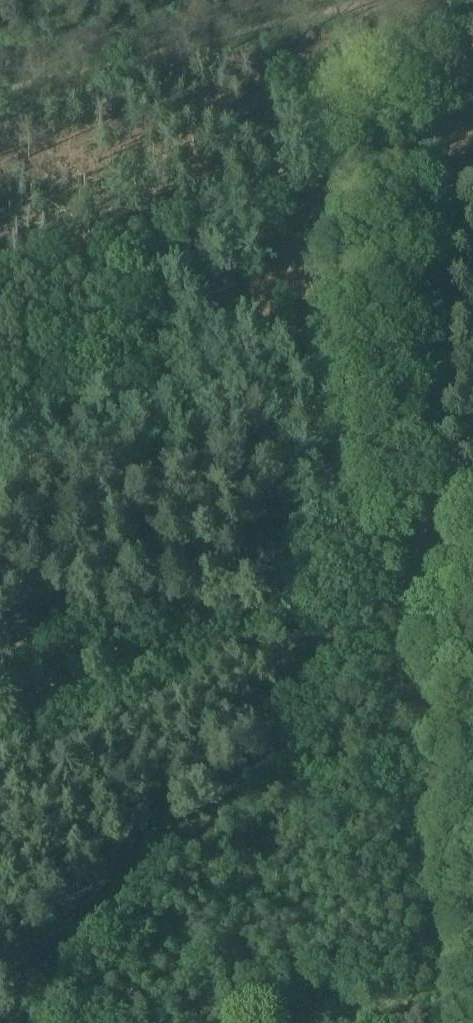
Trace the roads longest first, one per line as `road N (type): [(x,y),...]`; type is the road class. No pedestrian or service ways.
road 1 (track): [(472,695),(434,622),(393,511),(370,0)]
road 2 (track): [(434,622),(277,774),(55,1022)]
road 3 (track): [(371,6),(0,97)]

